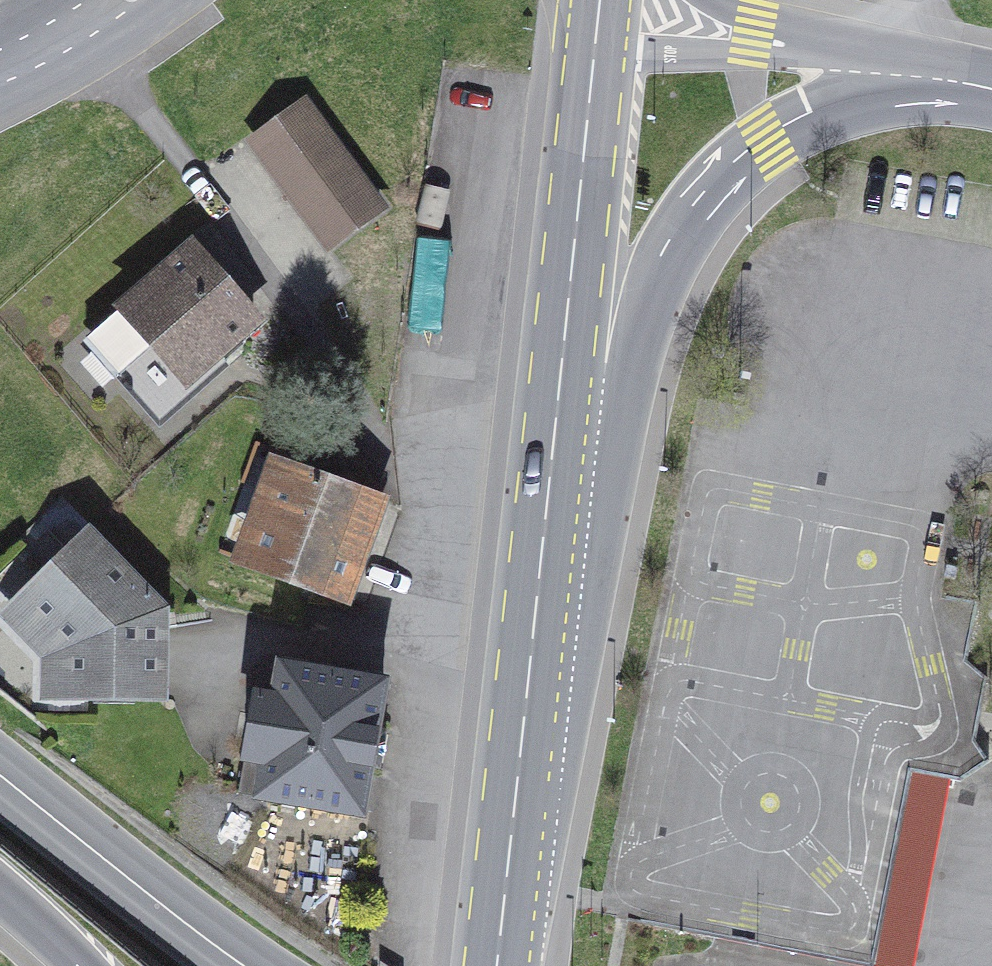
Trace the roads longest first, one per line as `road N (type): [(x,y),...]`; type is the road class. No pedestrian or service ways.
road 1 (primary): [(537,602),(616,454),(652,280),(675,238),(767,142),(909,75)]
road 2 (track): [(497,468),(393,450),(199,176),(40,0)]
road 3 (primary): [(537,602),(593,71)]
road 4 (primary): [(497,965),(537,602)]
road 5 (secondary): [(0,776),(244,965)]
road 6 (primary): [(826,45),(641,53),(593,71)]

